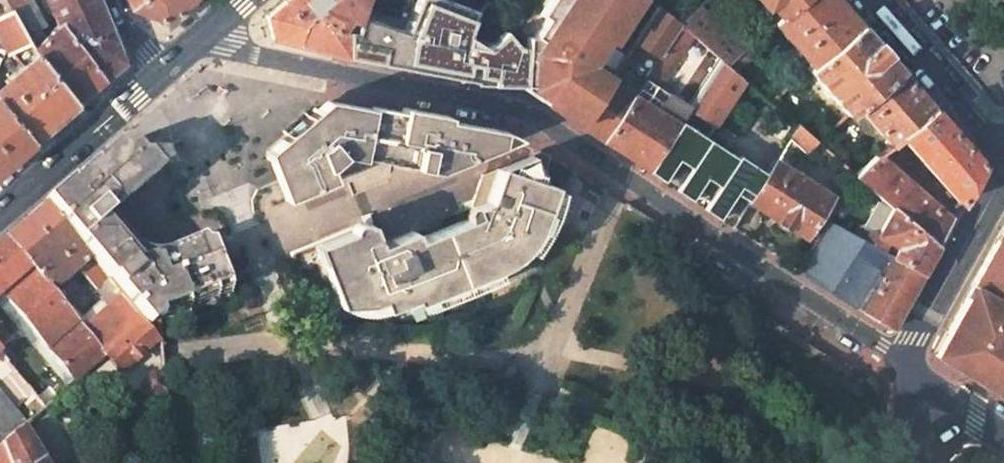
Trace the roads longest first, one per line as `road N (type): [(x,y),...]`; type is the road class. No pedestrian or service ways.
road 1 (unclassified): [(198,37),(227,52),(519,109),(907,361)]
road 2 (unclassified): [(1003,173),(907,361)]
road 3 (primary): [(0,208),(152,76)]
road 4 (unclassified): [(1003,148),(877,0)]

